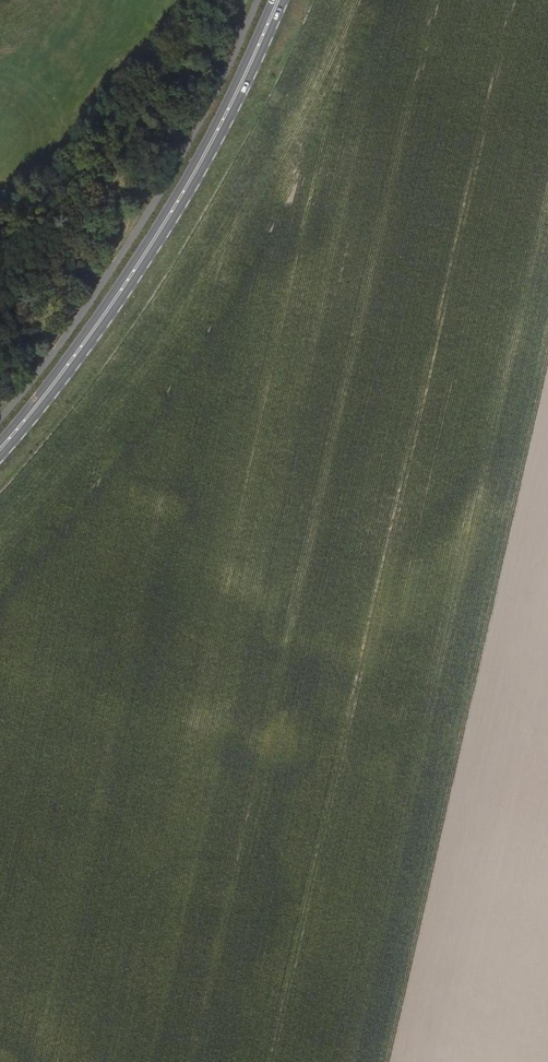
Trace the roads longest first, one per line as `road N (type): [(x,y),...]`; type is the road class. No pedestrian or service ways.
road 1 (secondary): [(0,447),(82,345),(186,186),(276,0)]

